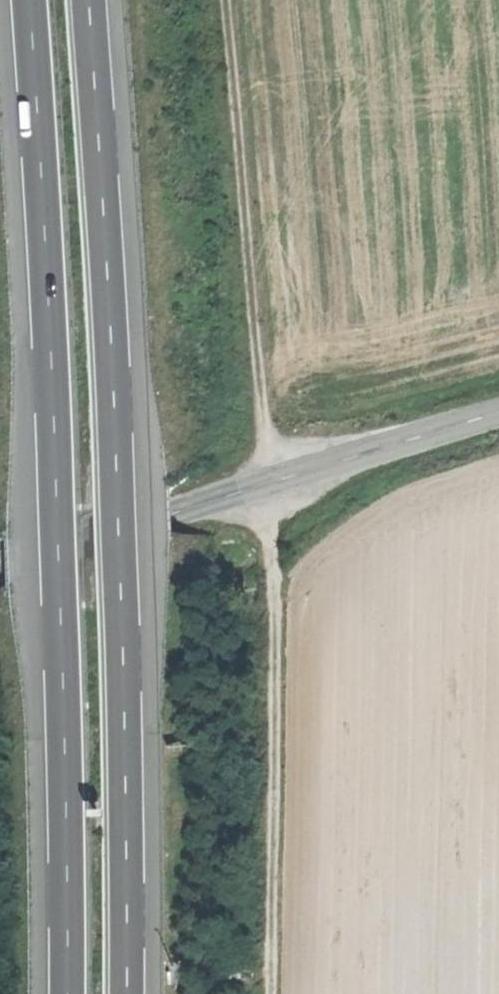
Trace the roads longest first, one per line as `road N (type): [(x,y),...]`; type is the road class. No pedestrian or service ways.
road 1 (motorway): [(29,0),(64,564),(69,993)]
road 2 (motorway): [(127,993),(119,503),(89,0)]
road 3 (secondary): [(0,565),(498,411)]
road 4 (track): [(271,481),(278,767),(270,993)]
road 5 (track): [(271,481),(225,0)]

